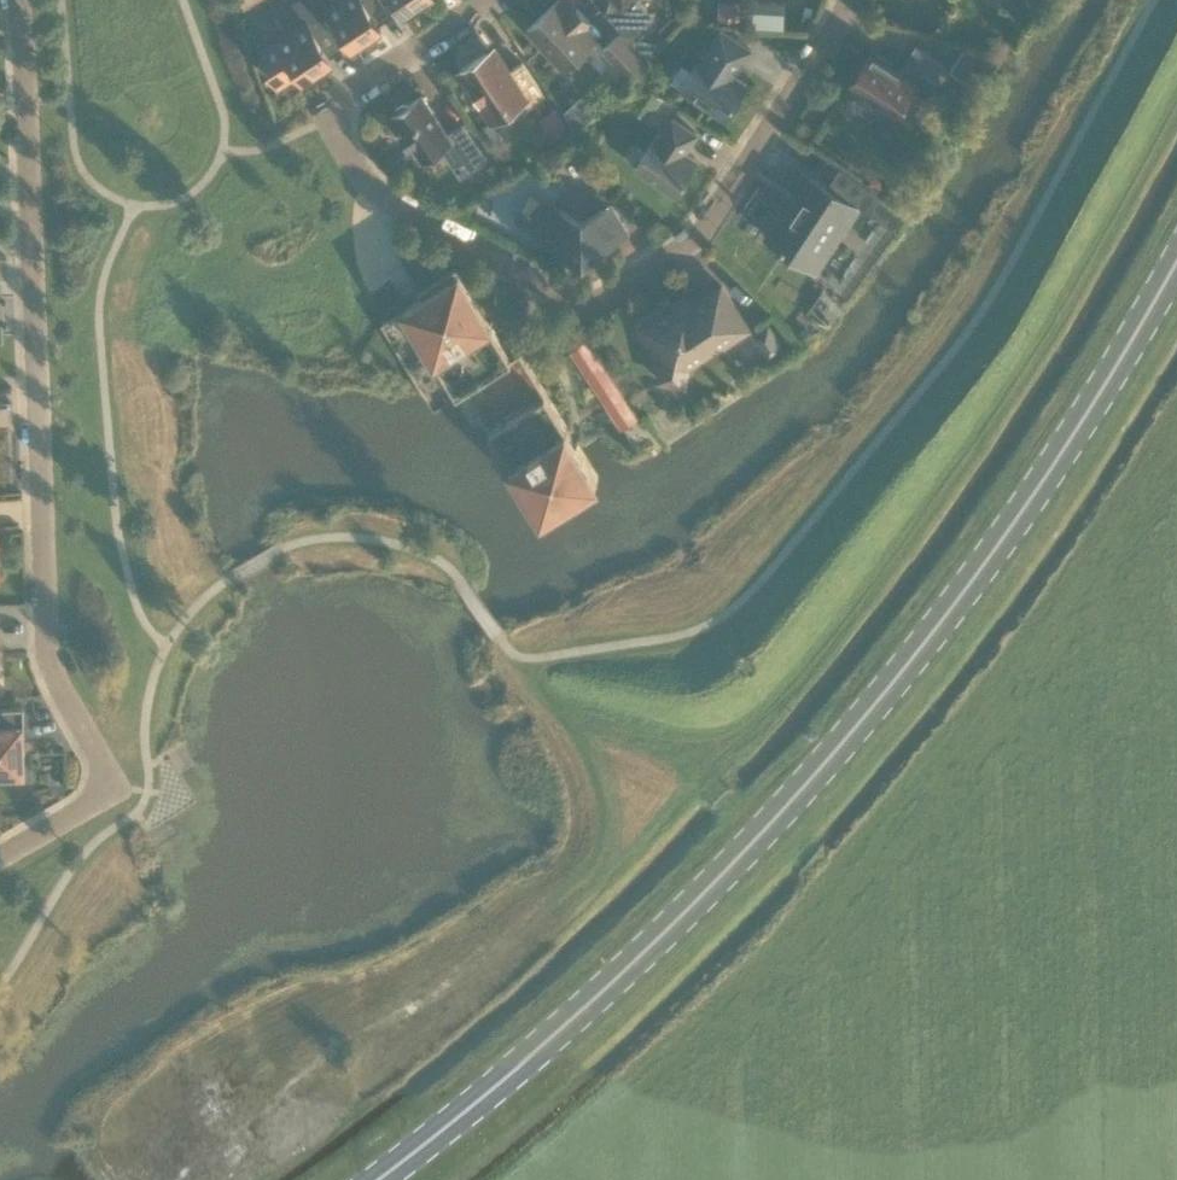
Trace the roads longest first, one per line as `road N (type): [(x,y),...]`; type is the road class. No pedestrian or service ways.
road 1 (secondary): [(1176,253),(990,564),(902,680),(766,838),(588,1013),(384,1179)]
road 2 (residential): [(0,857),(116,784),(56,669),(21,0)]
road 3 (residential): [(325,106),(373,187),(465,246),(579,301),(608,300),(710,230),(848,22),(850,0)]
road 4 (residential): [(325,106),(496,0)]

